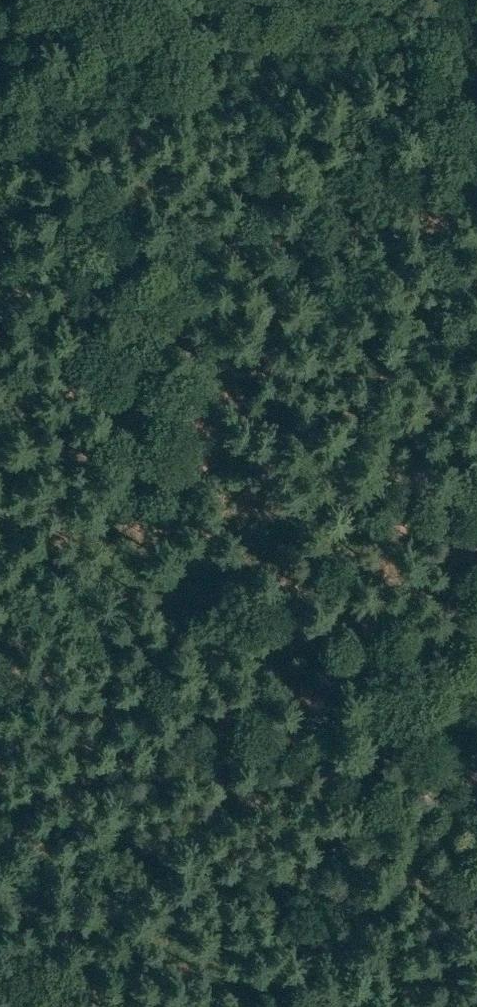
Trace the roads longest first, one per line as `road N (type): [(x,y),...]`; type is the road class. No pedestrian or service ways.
road 1 (track): [(120,0),(0,33)]

